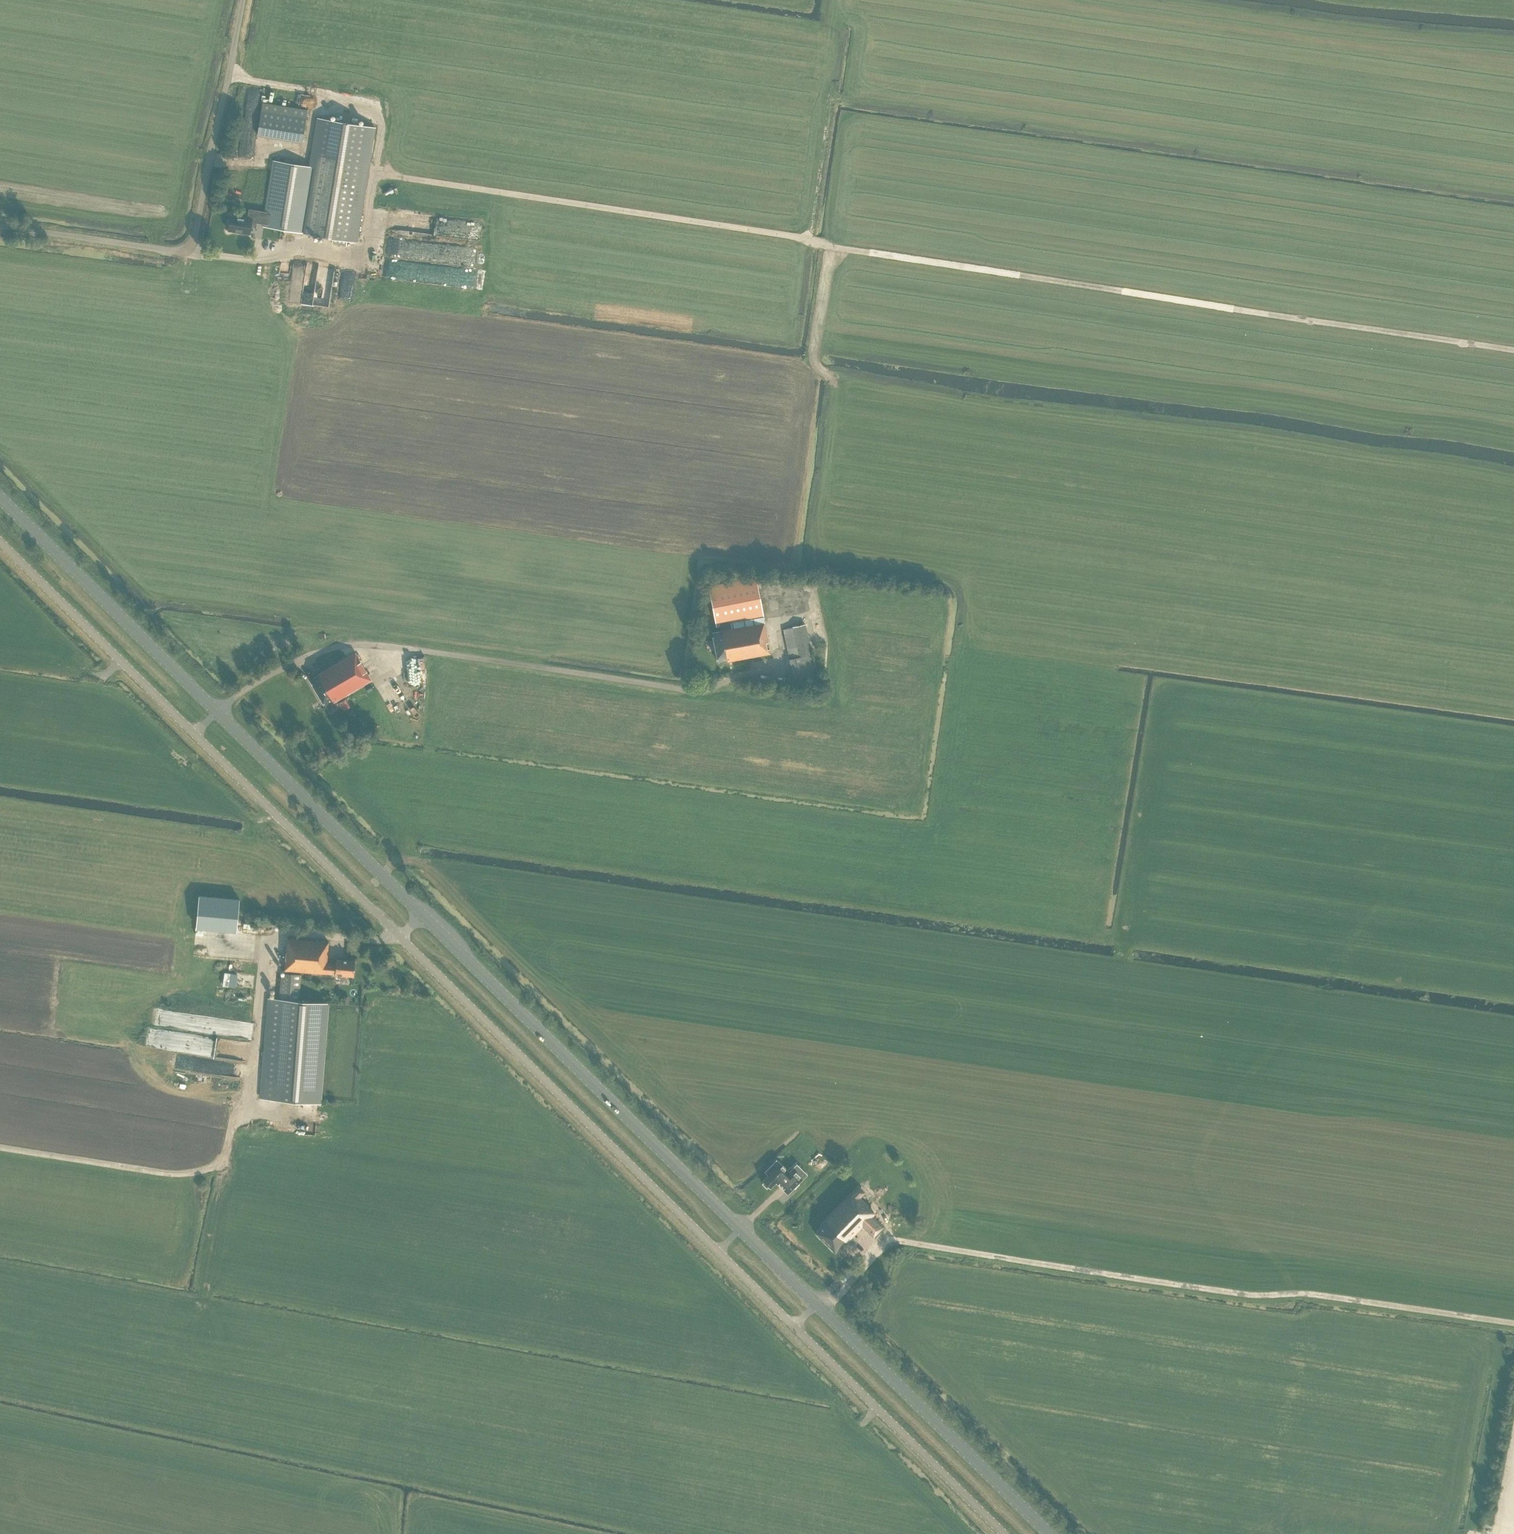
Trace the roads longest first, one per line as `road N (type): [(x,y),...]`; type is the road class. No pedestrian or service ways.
road 1 (primary): [(1049,1533),(0,498)]
road 2 (unclassified): [(1005,1533),(0,542)]
road 3 (track): [(374,173),(1513,350)]
road 4 (track): [(886,1243),(1513,1323)]
road 5 (residential): [(0,226),(187,251),(243,0)]

